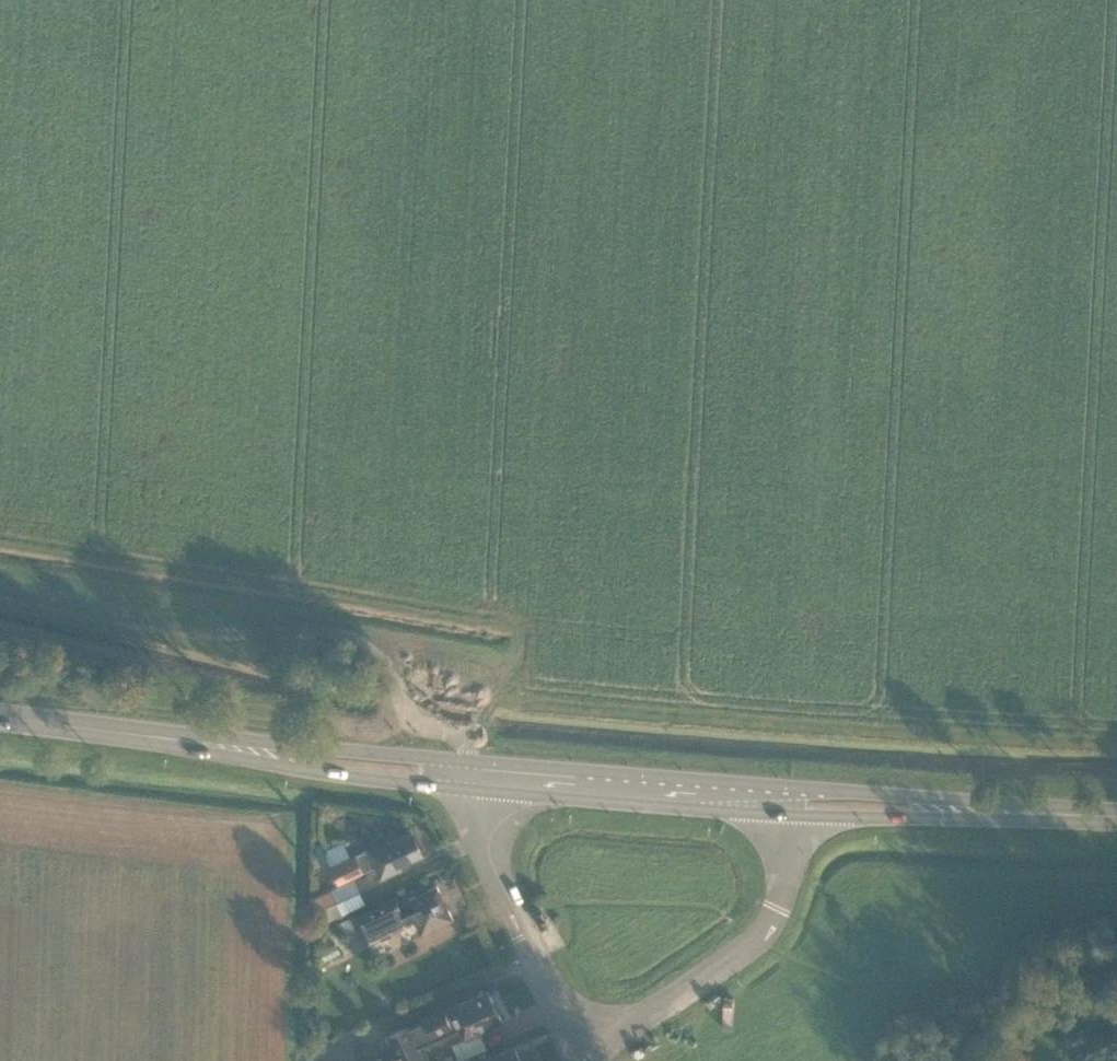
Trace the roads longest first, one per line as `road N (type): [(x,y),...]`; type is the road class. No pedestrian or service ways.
road 1 (primary): [(474,774),(0,712)]
road 2 (residential): [(575,1046),(647,1011),(760,934),(779,905),(794,798)]
road 3 (primary): [(794,798),(1116,815)]
road 4 (primary): [(794,798),(474,774)]
road 5 (residential): [(575,1046),(480,852),(474,774)]

